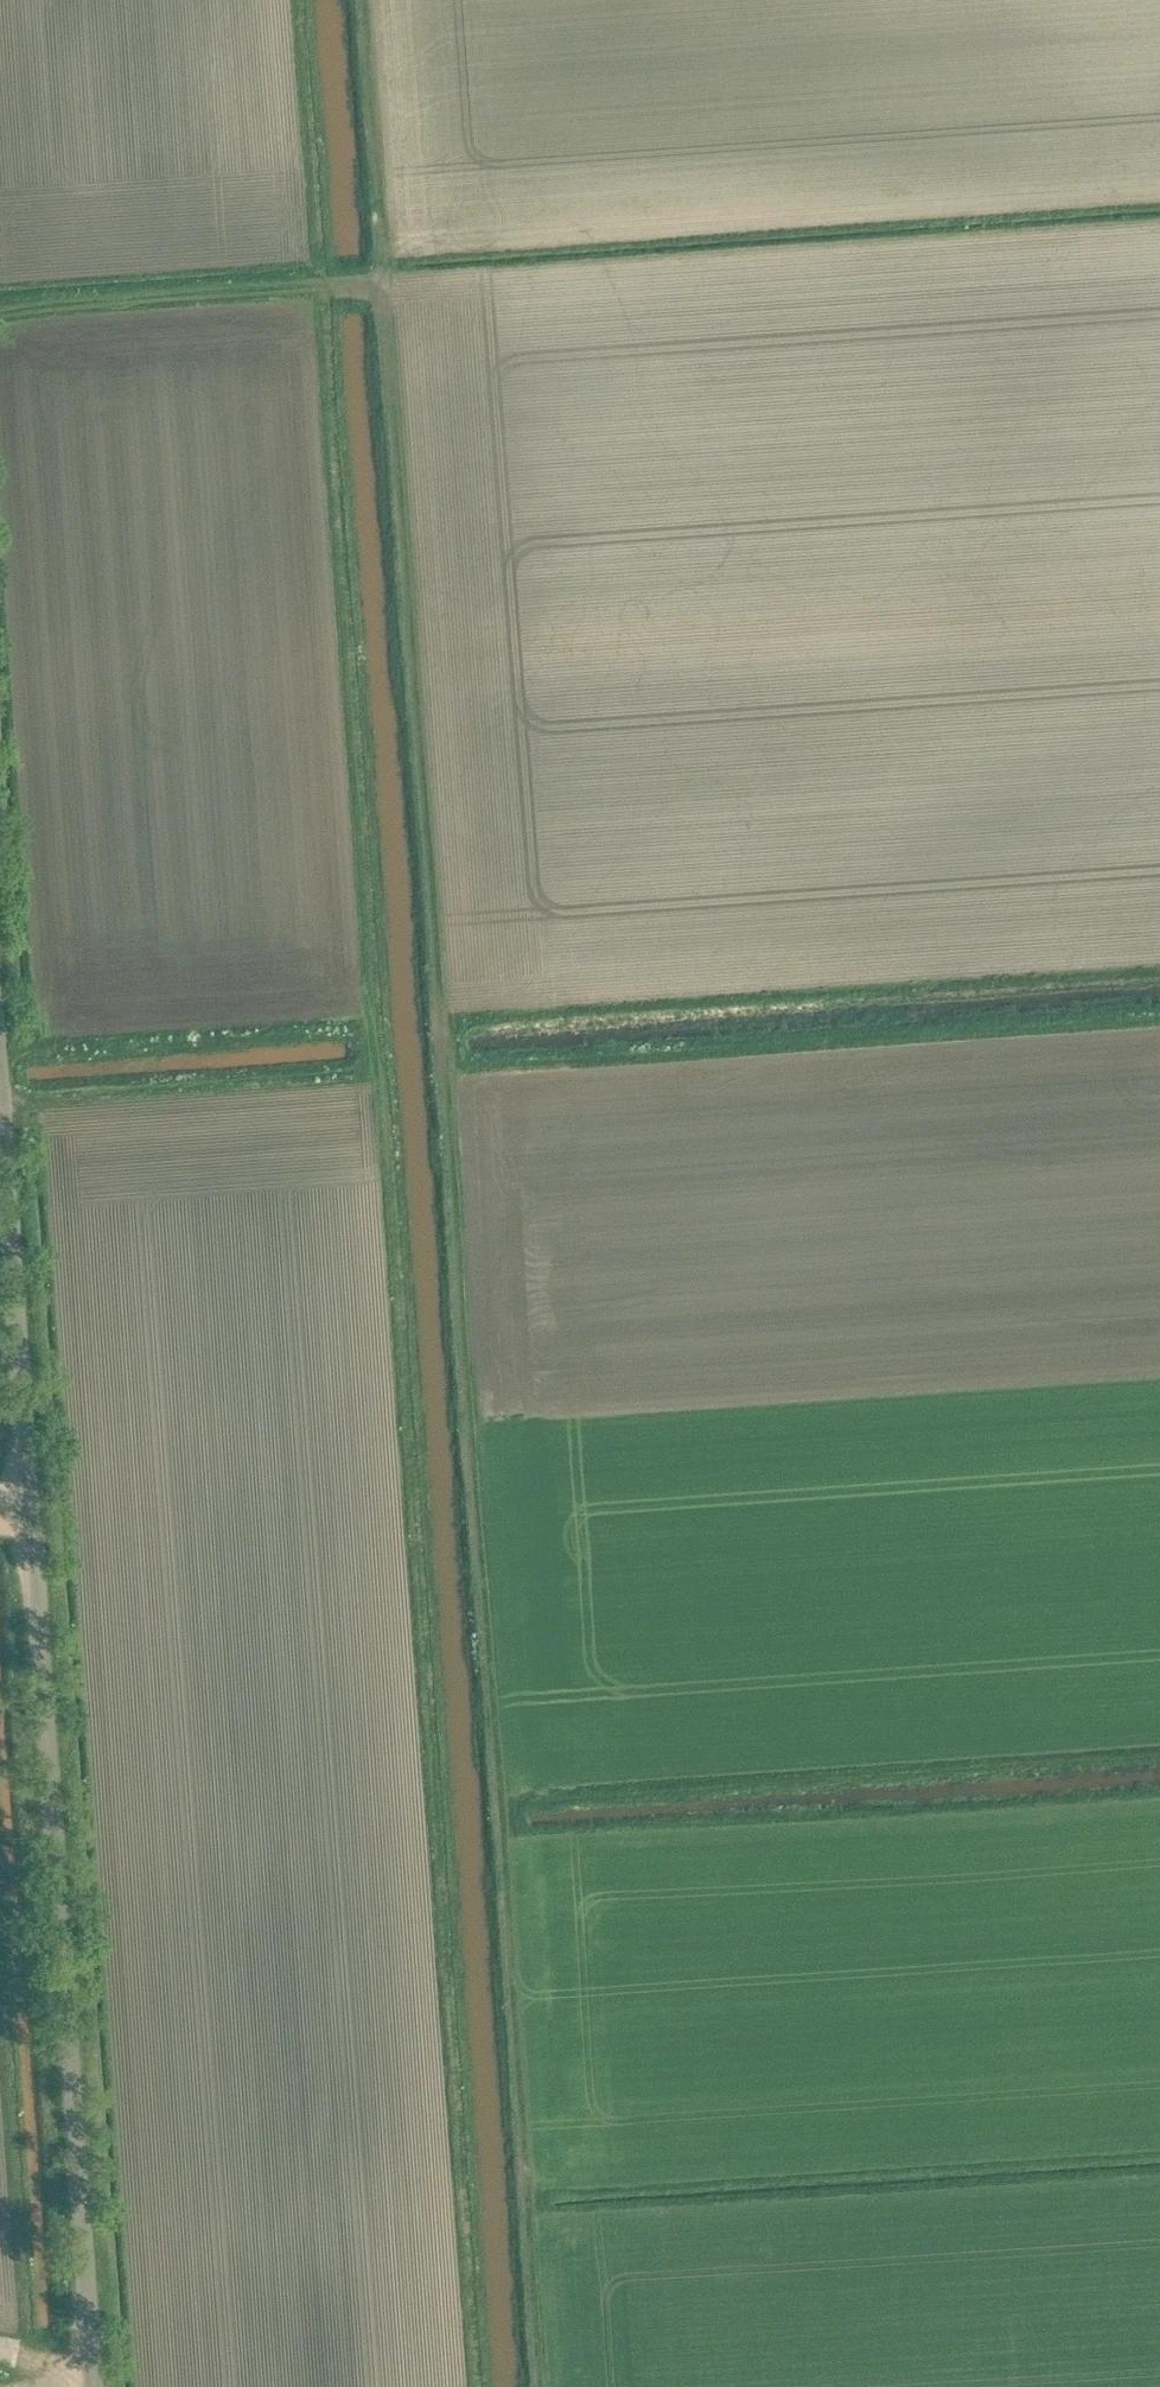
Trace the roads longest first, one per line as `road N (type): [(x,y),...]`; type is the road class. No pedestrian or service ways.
road 1 (unclassified): [(94,2386),(0,1112)]

